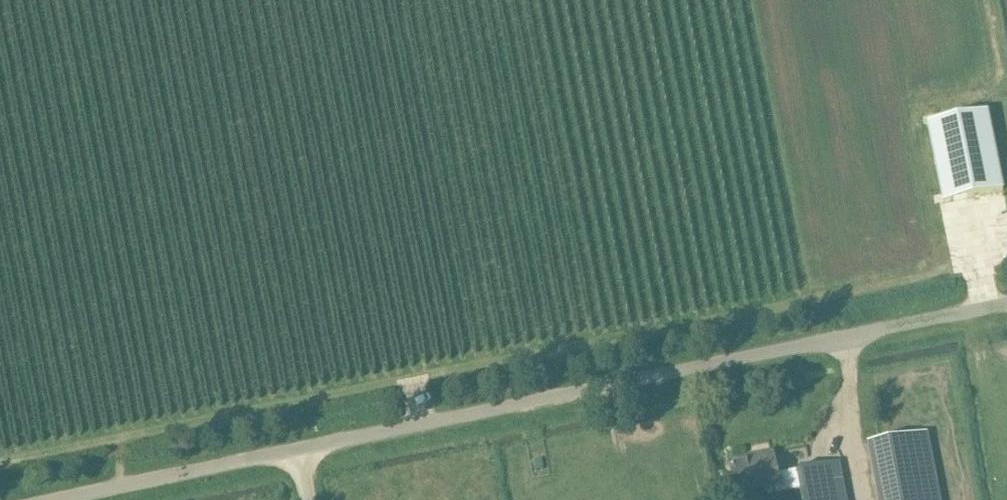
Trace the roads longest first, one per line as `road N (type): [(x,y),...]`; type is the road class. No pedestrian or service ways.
road 1 (unclassified): [(300,450),(1006,302)]
road 2 (unclassified): [(58,499),(300,450)]

